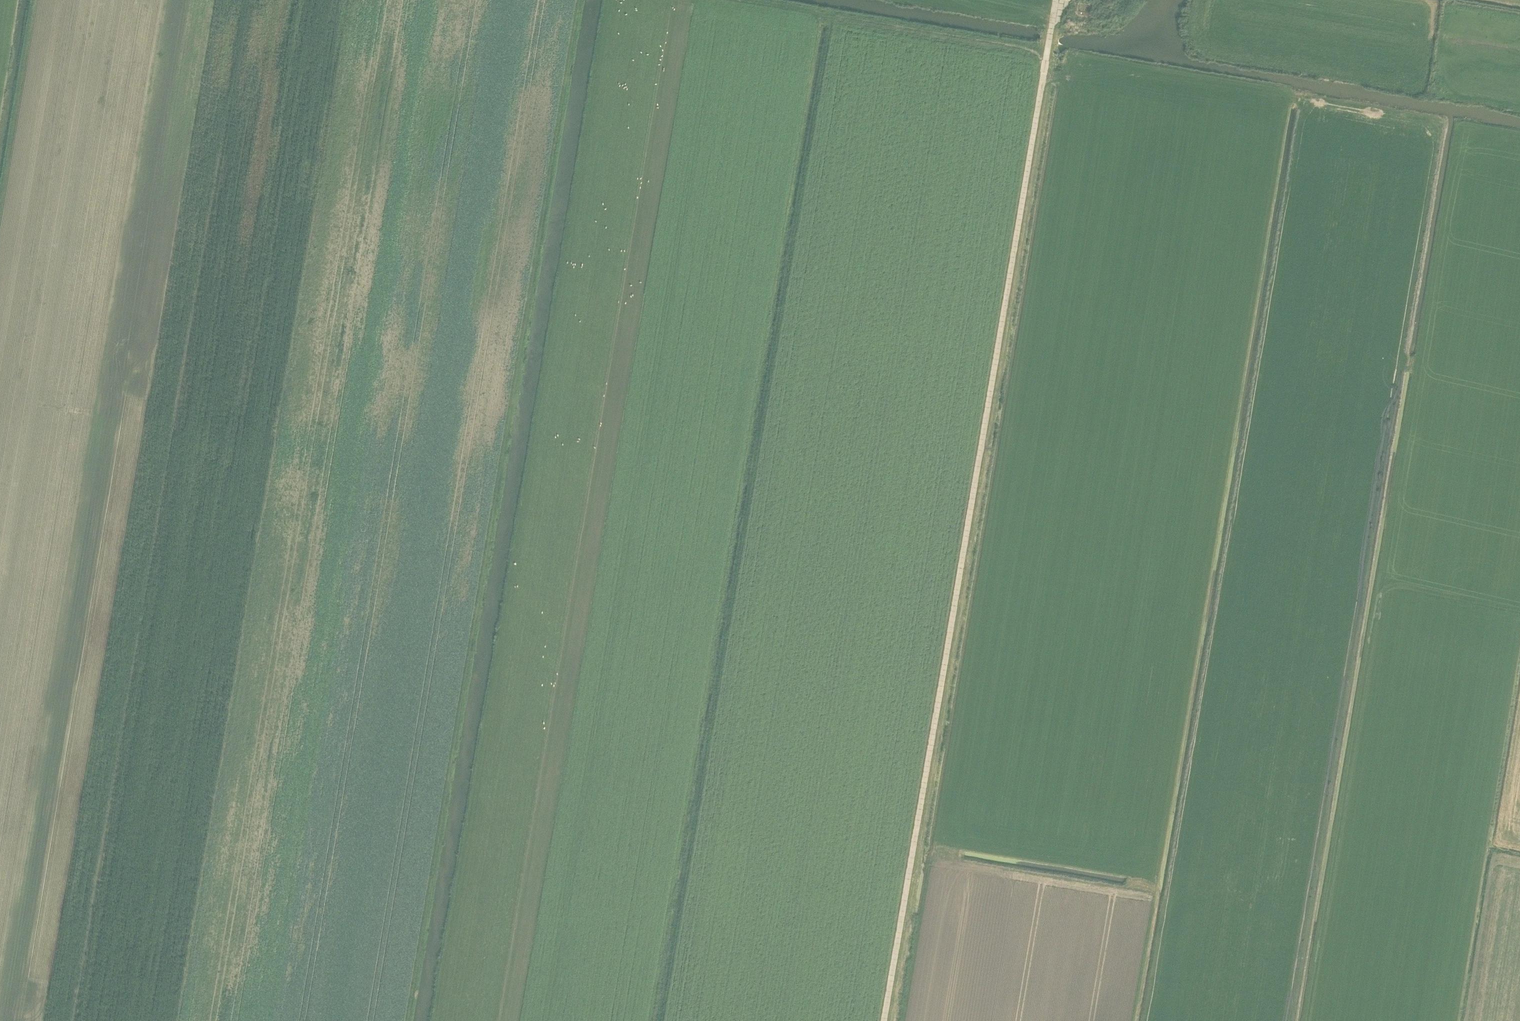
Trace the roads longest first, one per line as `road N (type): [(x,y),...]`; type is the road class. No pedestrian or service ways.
road 1 (track): [(884,1020),(1055,11),(1066,0)]

